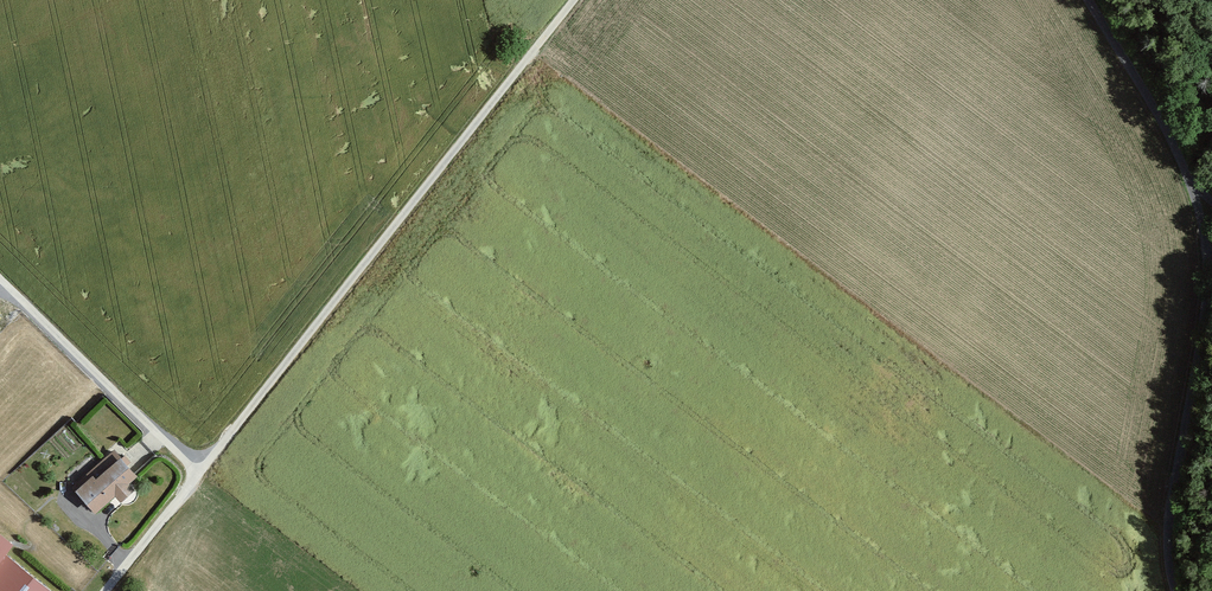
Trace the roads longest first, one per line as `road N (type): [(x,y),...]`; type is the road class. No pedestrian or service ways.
road 1 (track): [(571,0),(106,590)]
road 2 (unclassified): [(1185,590),(1174,513),(1205,272)]
road 3 (track): [(0,280),(197,474)]
road 4 (unclassified): [(1193,184),(1086,0)]

